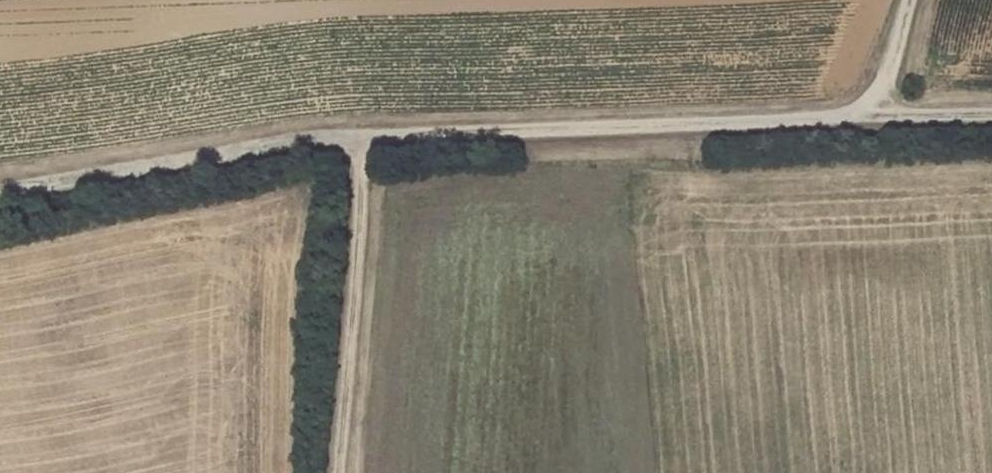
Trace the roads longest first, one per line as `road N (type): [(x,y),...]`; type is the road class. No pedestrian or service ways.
road 1 (track): [(853,117),(359,136)]
road 2 (track): [(359,136),(0,193)]
road 3 (track): [(339,472),(359,136)]
road 4 (track): [(991,113),(853,117)]
road 5 (track): [(908,0),(884,84),(853,117)]

